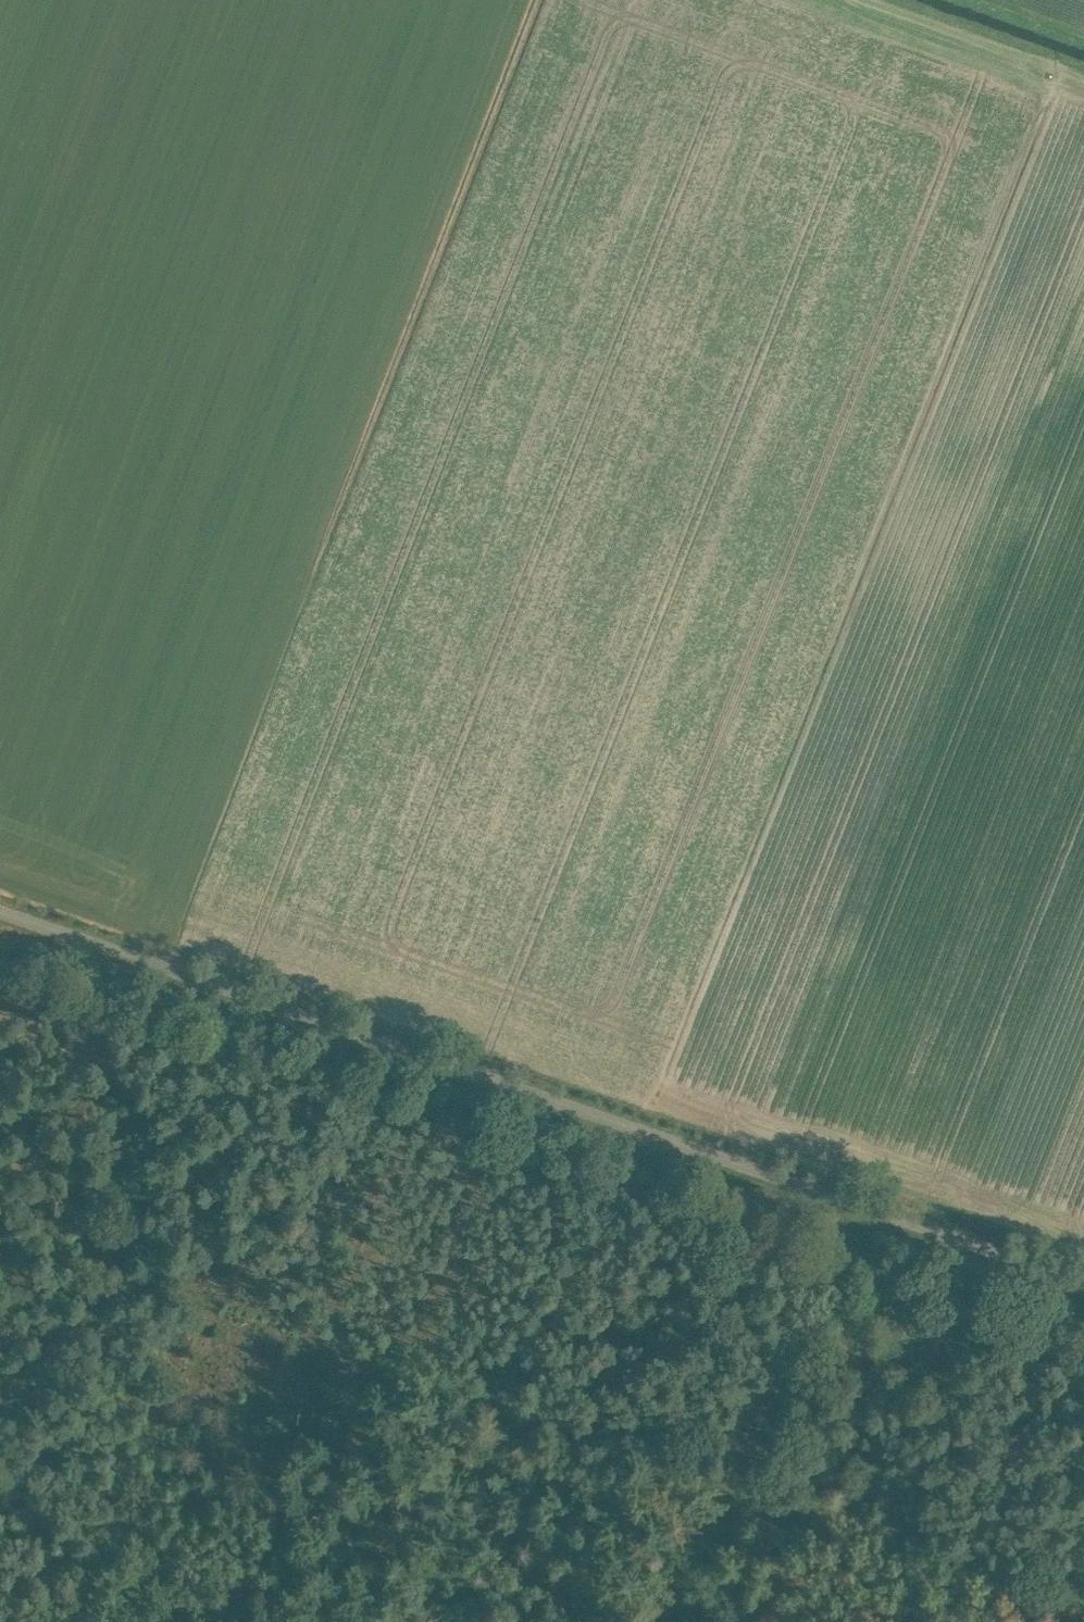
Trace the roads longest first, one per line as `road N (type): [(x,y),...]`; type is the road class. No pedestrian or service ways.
road 1 (unclassified): [(0,910),(1083,1281)]
road 2 (track): [(663,1621),(854,1202)]

